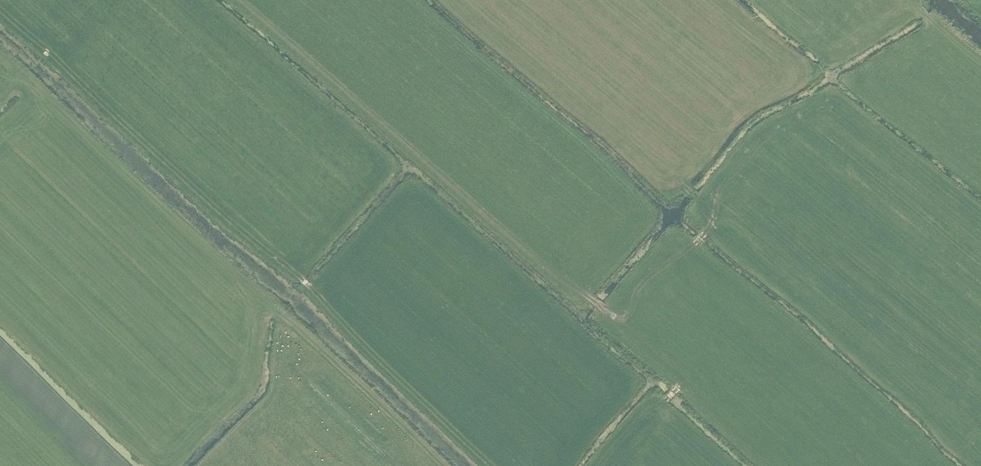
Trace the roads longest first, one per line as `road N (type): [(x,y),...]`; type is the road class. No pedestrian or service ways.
road 1 (track): [(713,0),(779,54),(784,71),(779,85),(674,170),(702,202)]

